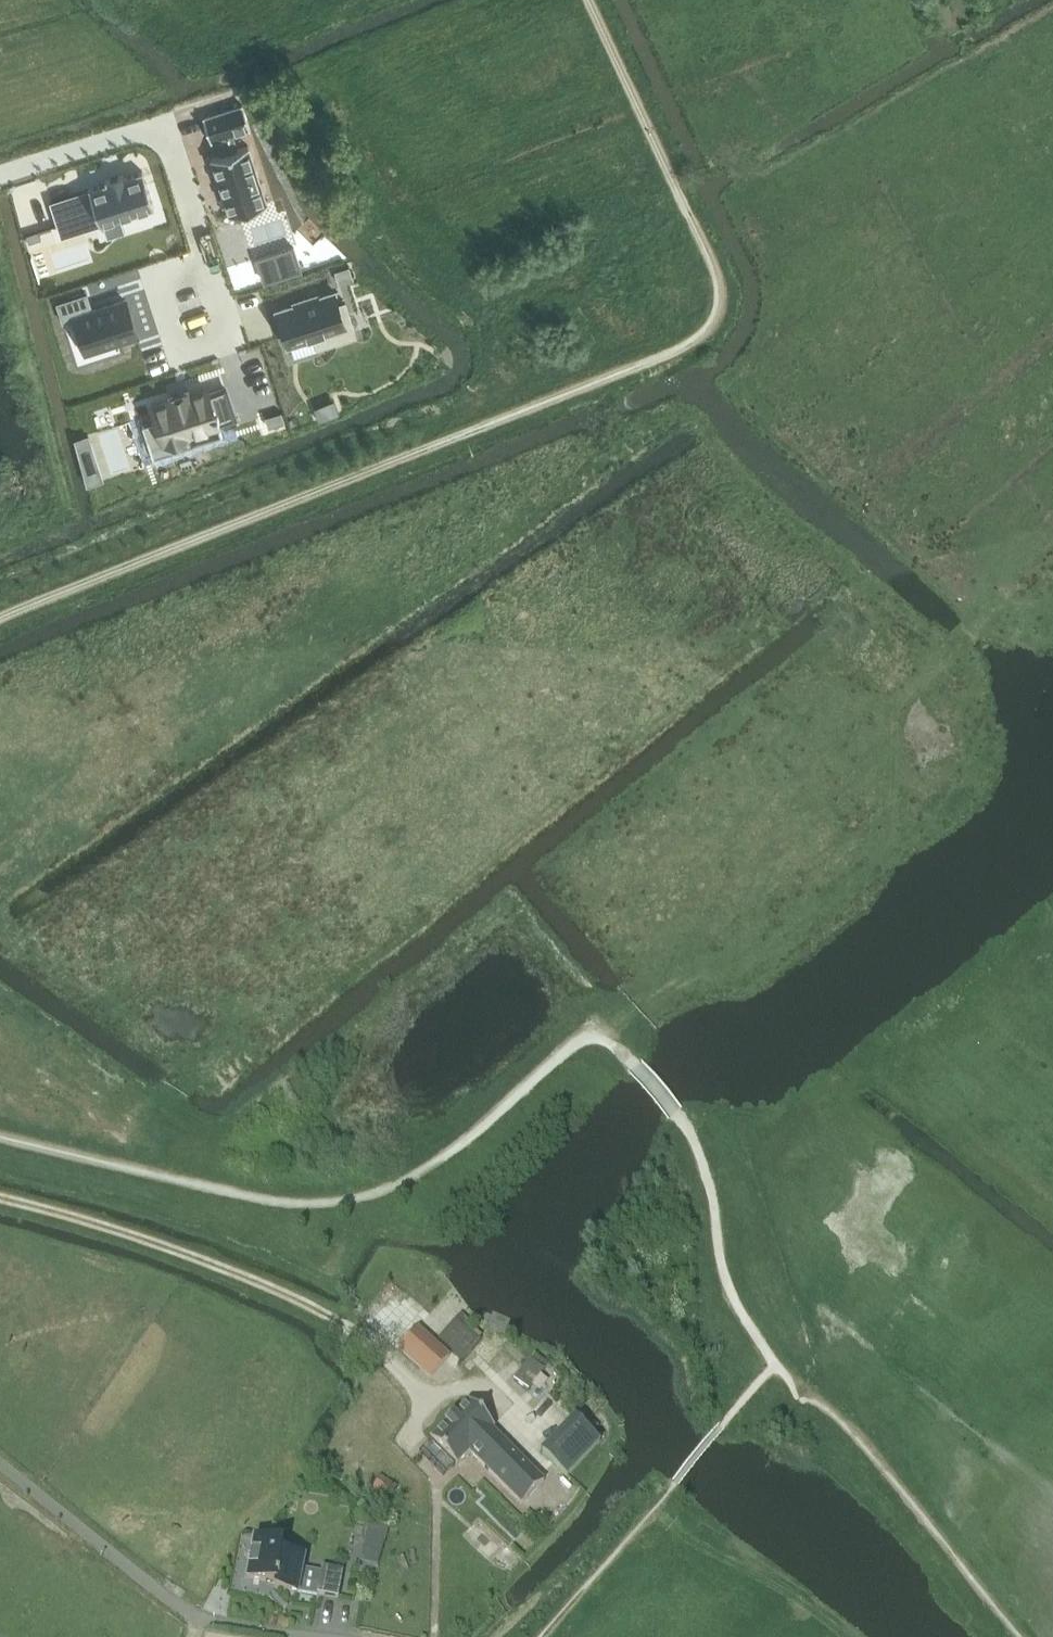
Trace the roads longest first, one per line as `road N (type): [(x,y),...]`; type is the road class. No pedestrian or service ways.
road 1 (residential): [(222,343),(163,124),(0,175)]
road 2 (unclassified): [(336,1636),(191,1611)]

